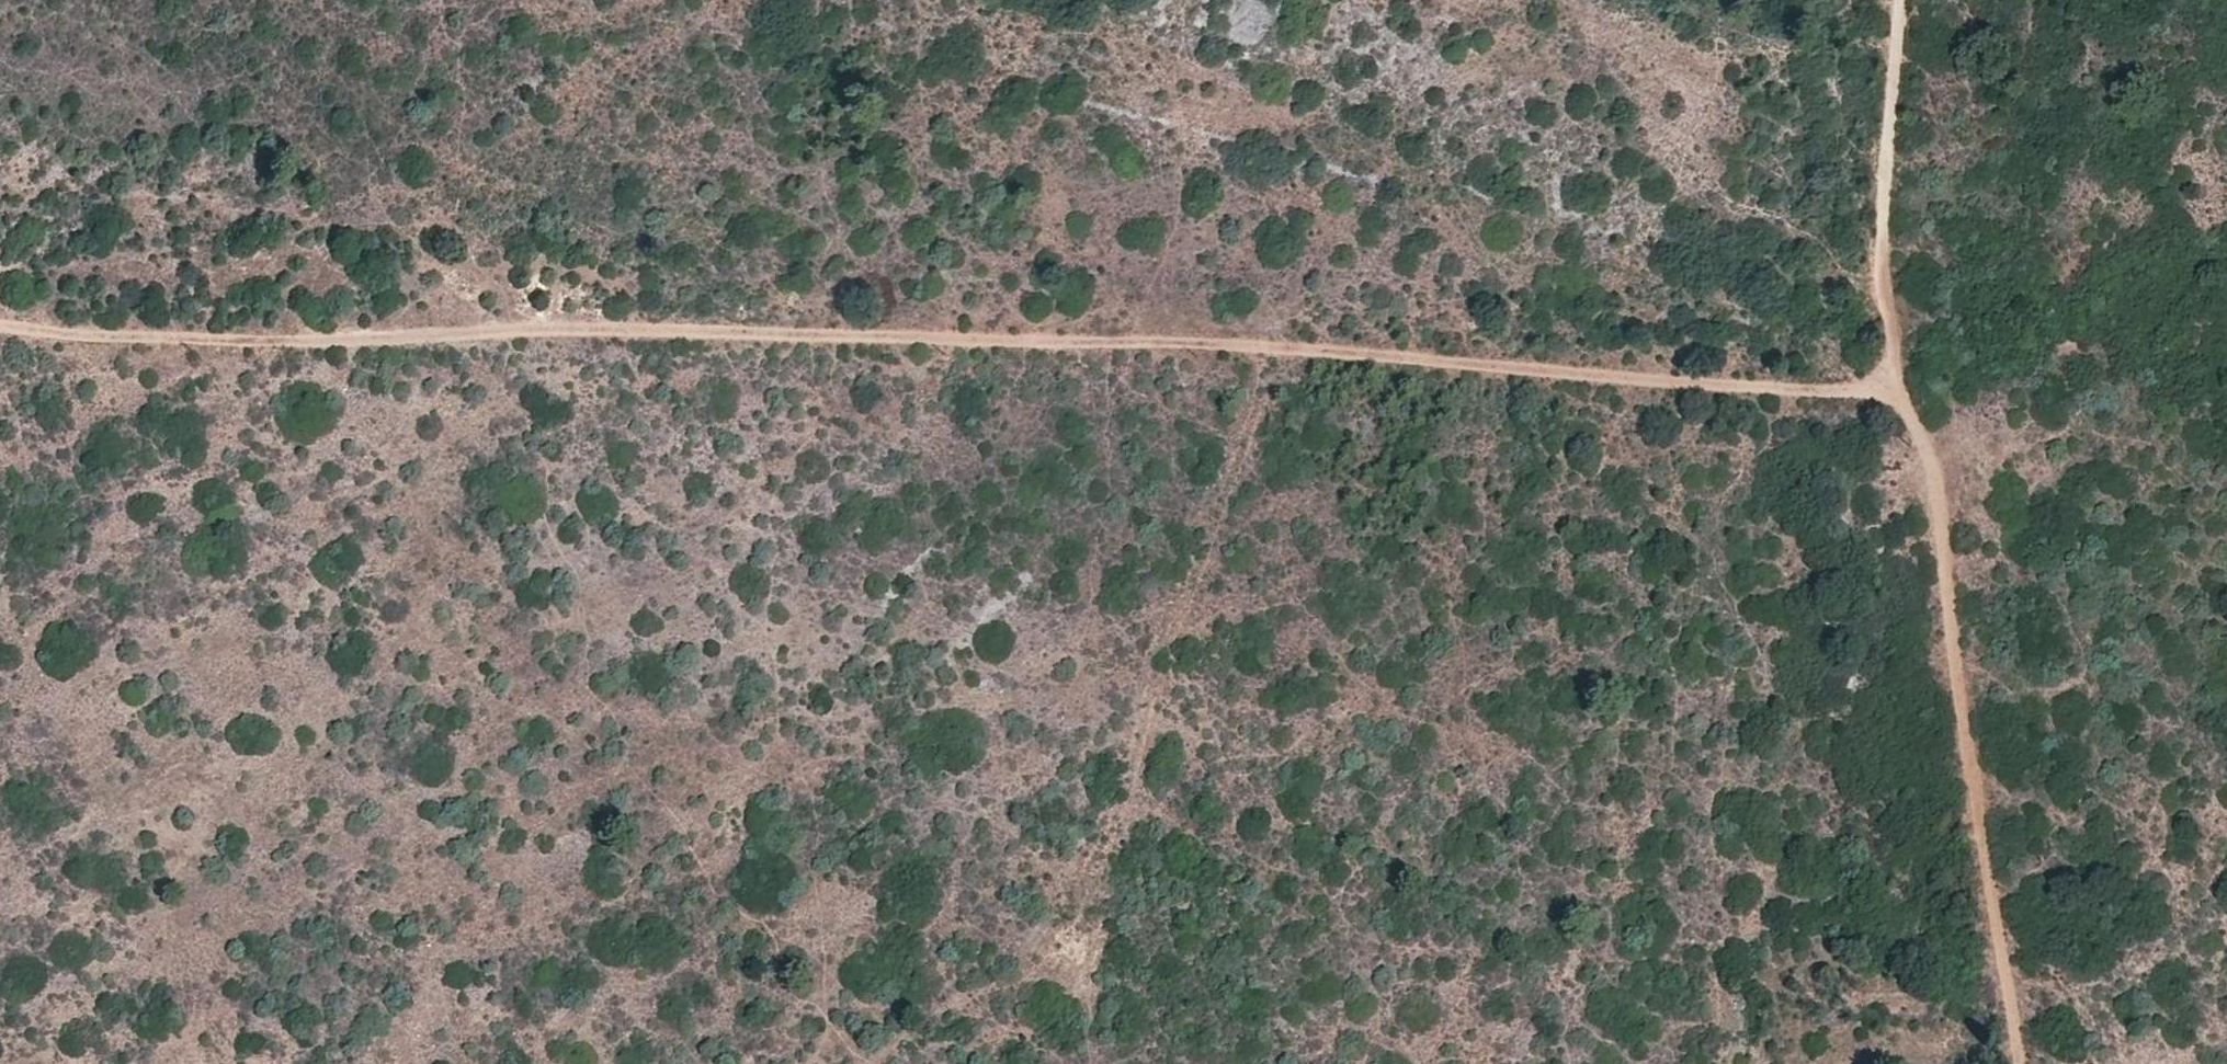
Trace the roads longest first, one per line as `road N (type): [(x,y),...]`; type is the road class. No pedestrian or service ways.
road 1 (track): [(0,325),(90,337),(540,329),(1288,346),(1898,392)]
road 2 (track): [(1901,0),(1881,272),(1898,392),(1934,470),(1948,623),(2019,1063)]

